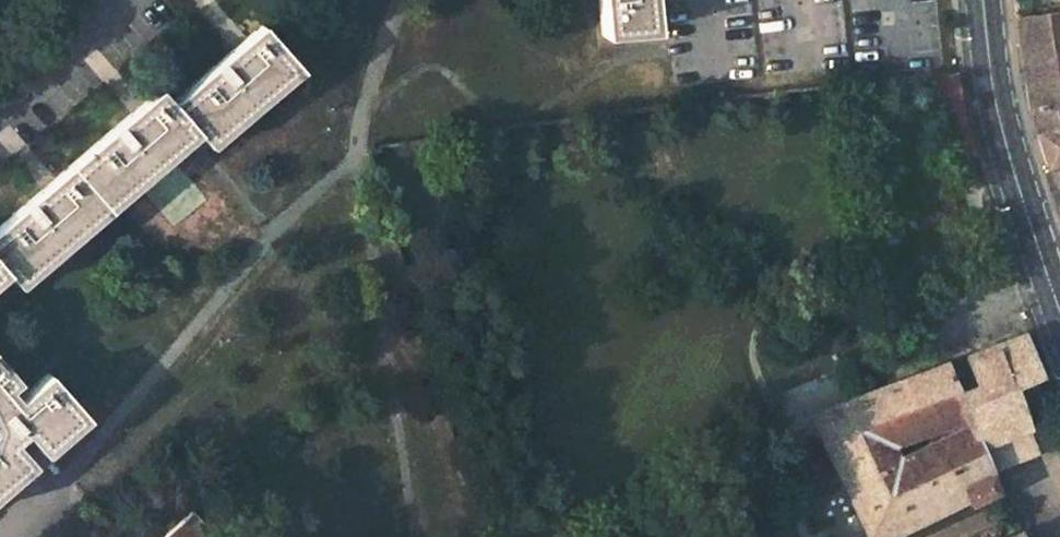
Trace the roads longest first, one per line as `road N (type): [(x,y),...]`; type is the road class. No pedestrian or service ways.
road 1 (tertiary): [(979,0),(989,95),(1059,285)]

